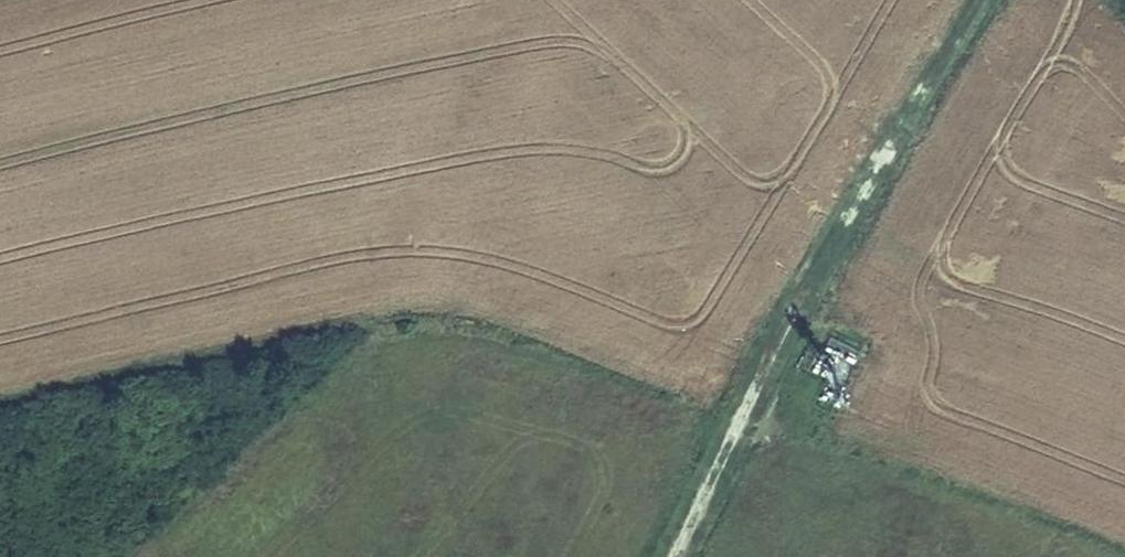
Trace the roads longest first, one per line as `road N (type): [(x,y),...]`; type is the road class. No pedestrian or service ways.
road 1 (track): [(975,0),(748,394),(675,556)]

